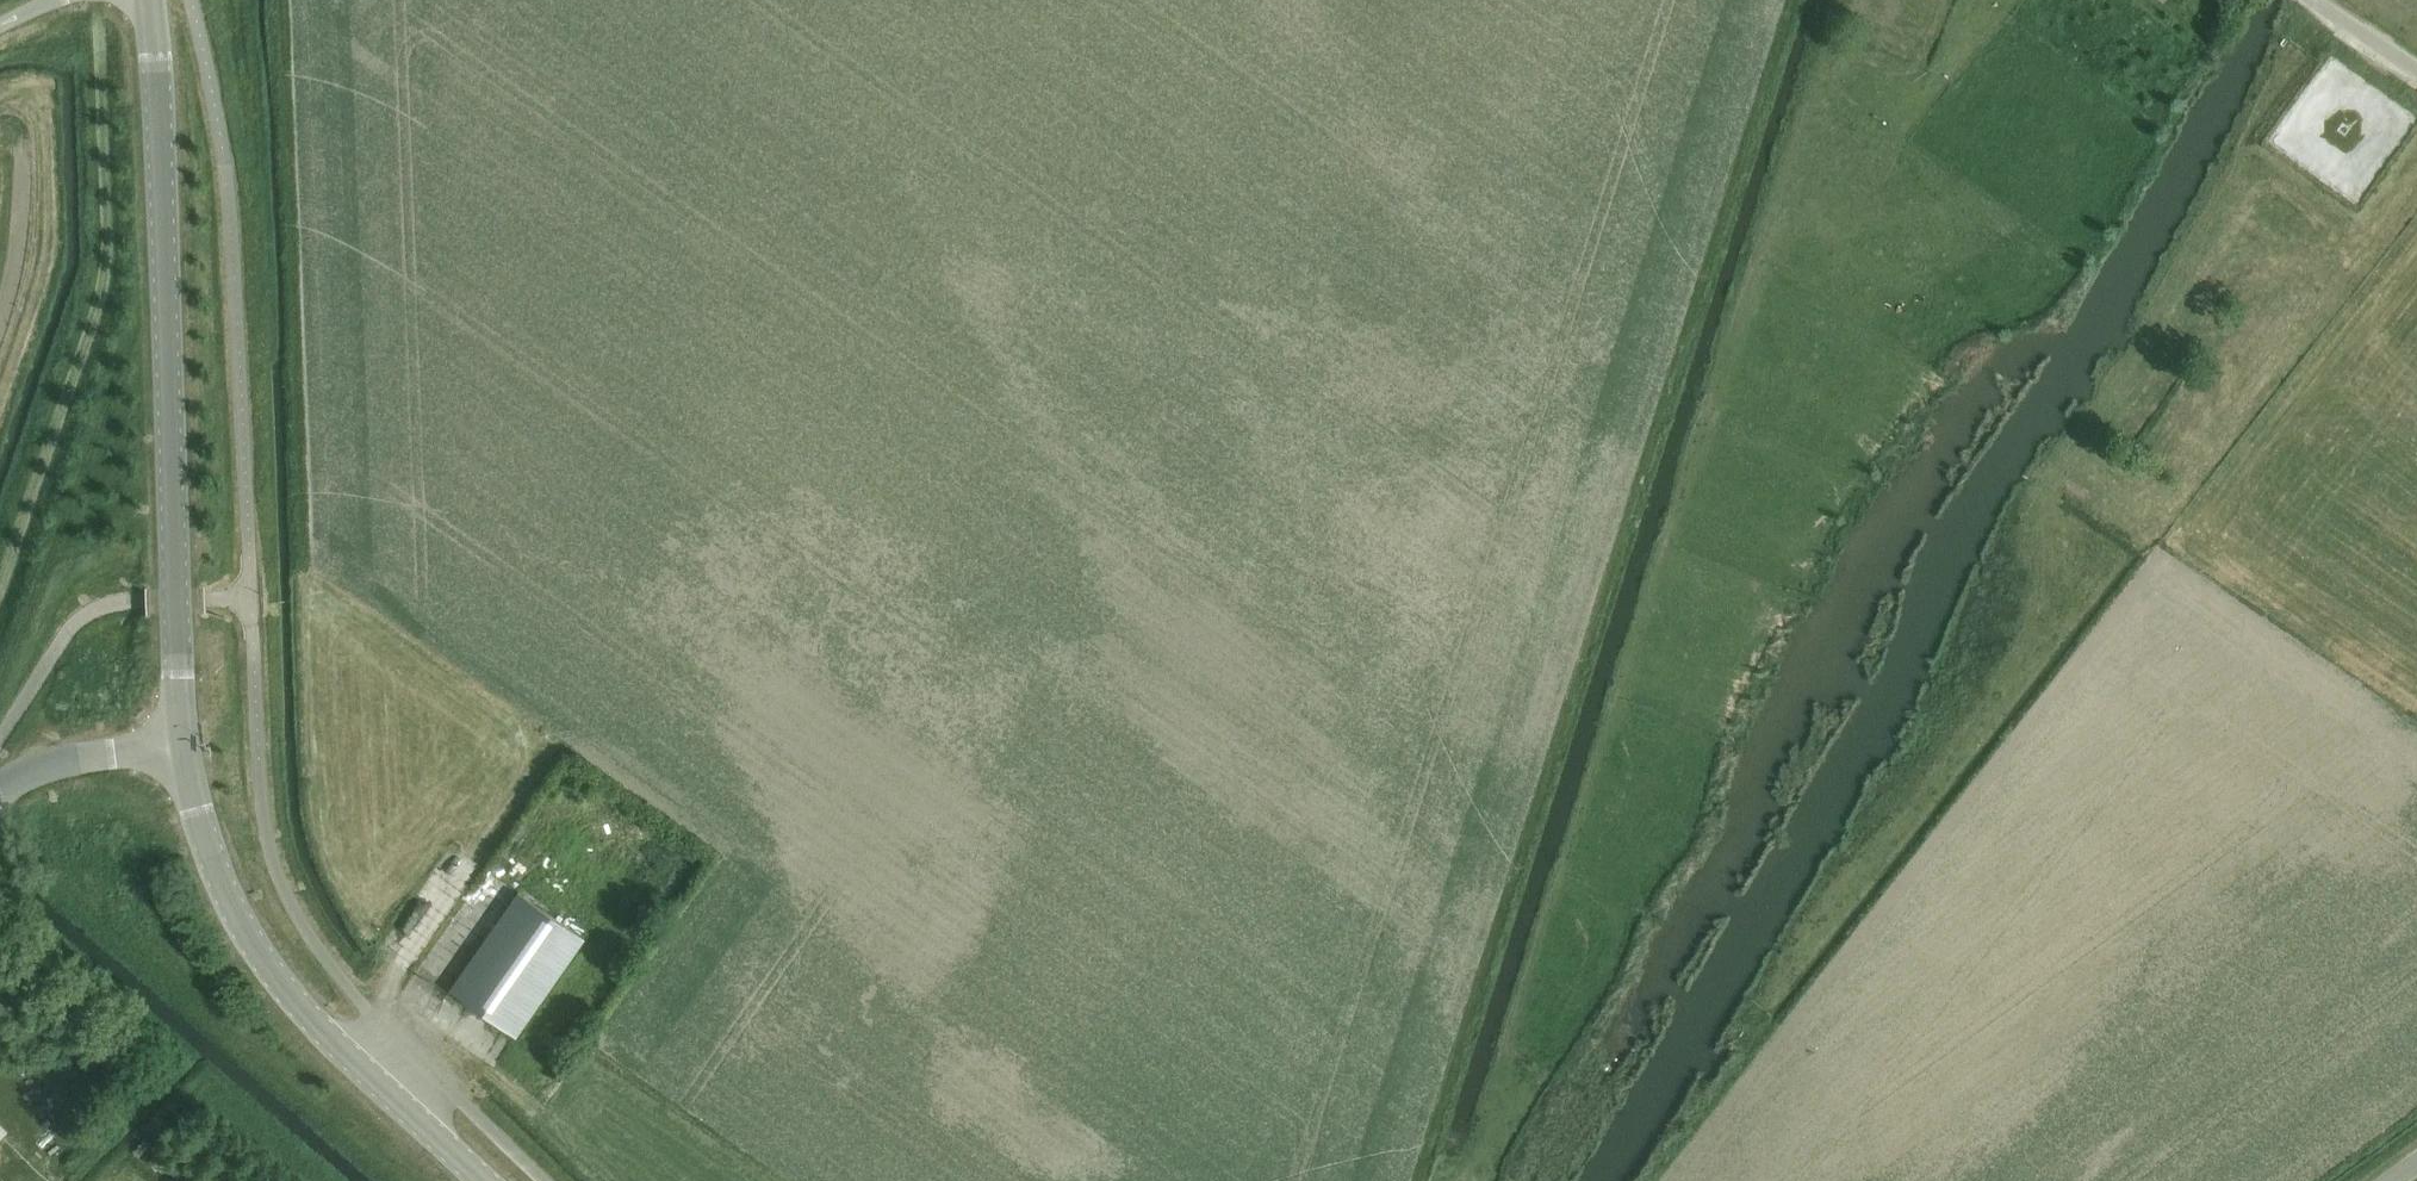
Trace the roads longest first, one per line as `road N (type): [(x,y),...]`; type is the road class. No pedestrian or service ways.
road 1 (secondary): [(183,748),(148,0)]
road 2 (secondary): [(485,1180),(304,1010),(257,952),(201,825),(183,748)]
road 3 (tertiary): [(0,786),(47,763),(183,748)]

